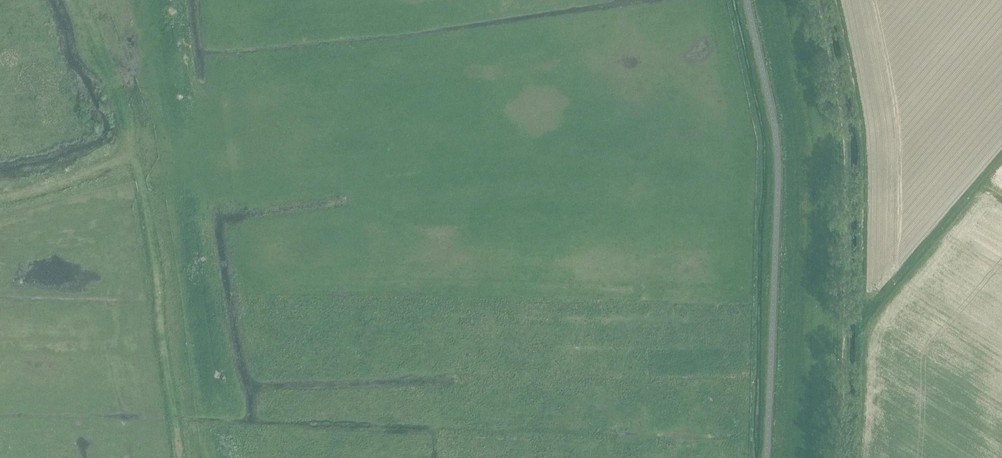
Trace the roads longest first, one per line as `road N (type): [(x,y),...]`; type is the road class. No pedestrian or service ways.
road 1 (track): [(812,0),(838,137),(830,457)]
road 2 (track): [(128,148),(142,188),(180,457)]
road 3 (track): [(899,277),(1001,157)]

